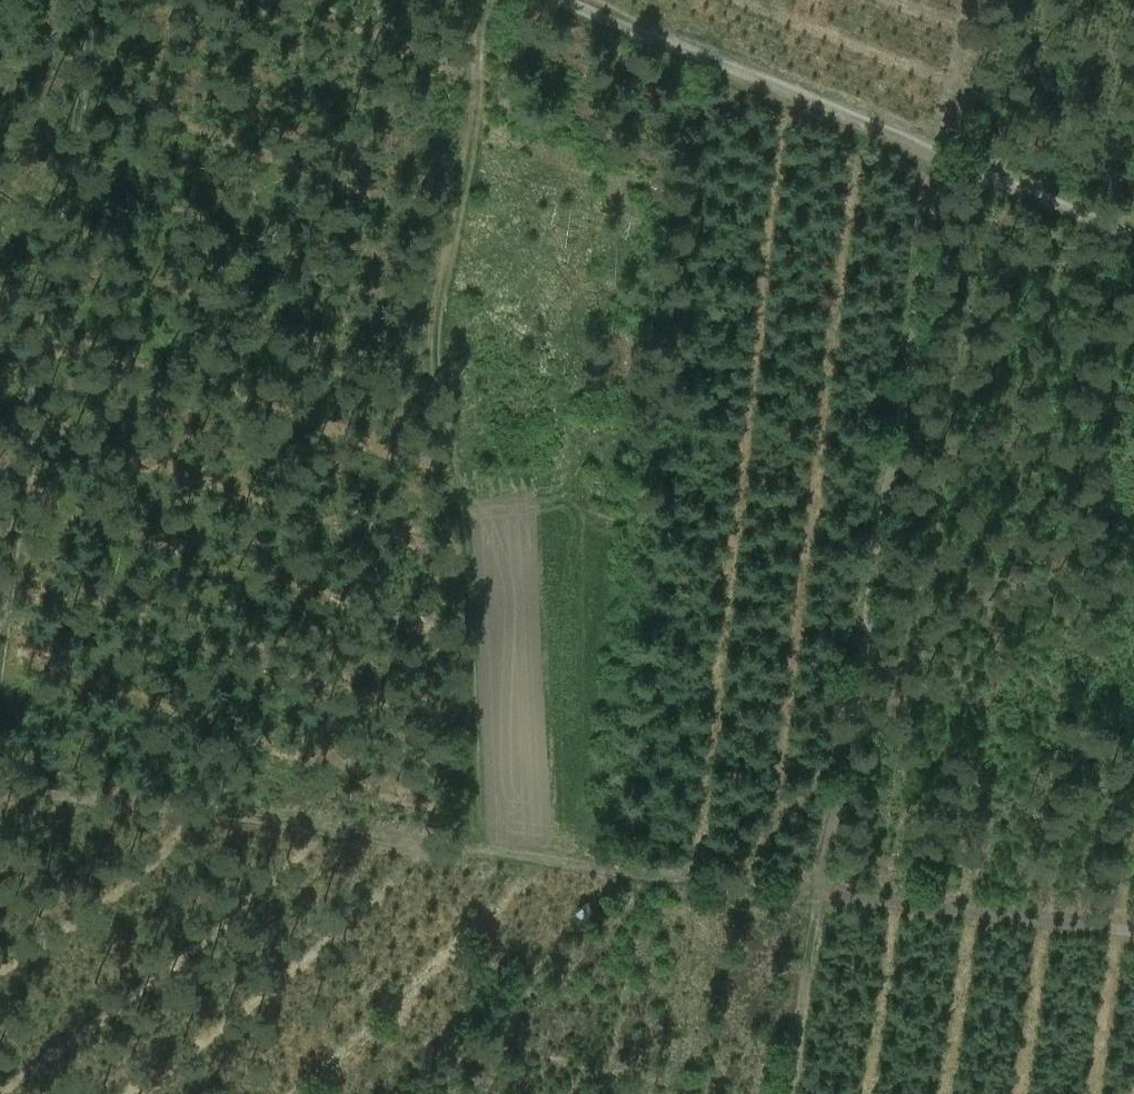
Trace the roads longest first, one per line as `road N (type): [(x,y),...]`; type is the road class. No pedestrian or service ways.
road 1 (track): [(0,795),(181,805),(1133,931)]
road 2 (track): [(785,1093),(974,0)]
road 3 (track): [(469,845),(472,583),(441,421),(436,326),(490,0)]
road 4 (track): [(99,0),(0,662)]
road 5 (track): [(565,0),(1133,243)]

